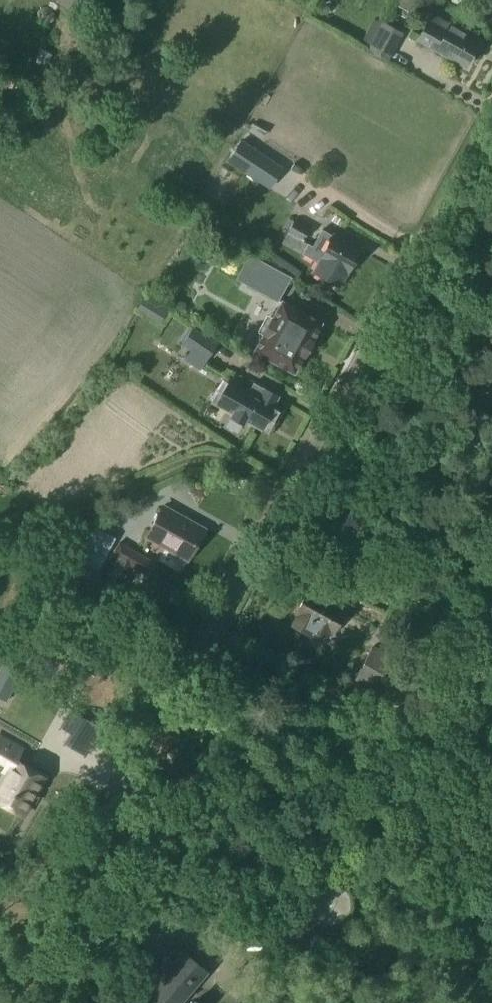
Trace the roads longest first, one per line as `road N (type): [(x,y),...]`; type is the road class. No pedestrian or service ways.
road 1 (residential): [(5,1002),(491,116)]
road 2 (track): [(491,553),(244,568)]

